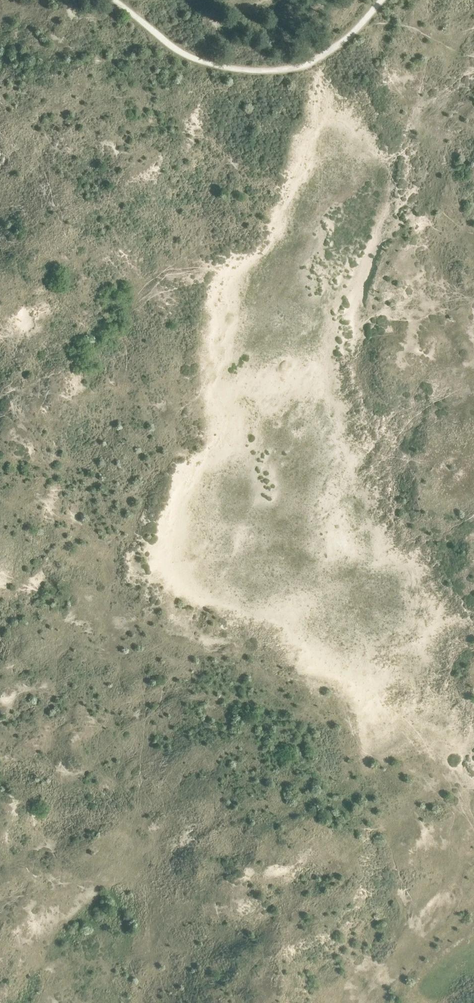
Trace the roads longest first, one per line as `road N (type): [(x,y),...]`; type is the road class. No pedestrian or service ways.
road 1 (track): [(383,0),(352,35),(315,60),(260,69),(205,60),(111,0)]

